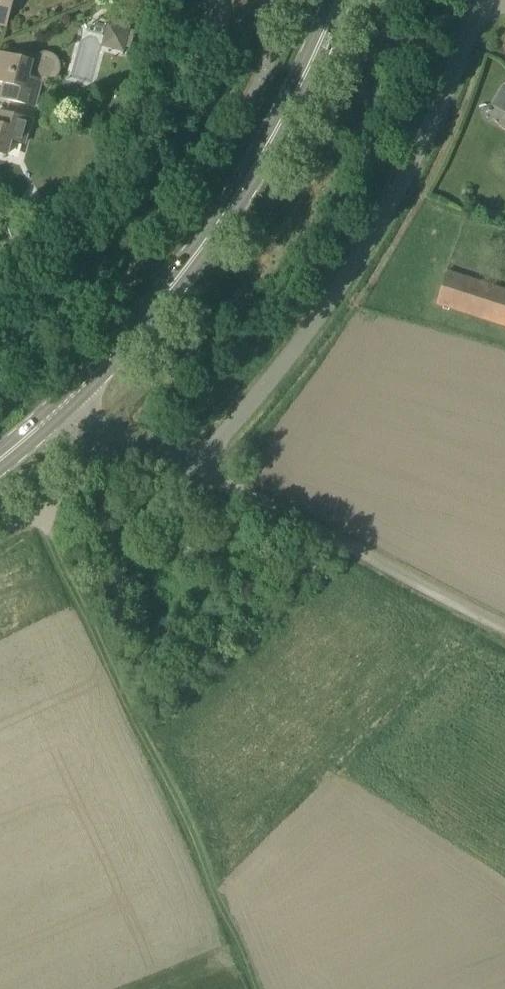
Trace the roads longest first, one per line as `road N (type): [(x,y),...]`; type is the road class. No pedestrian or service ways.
road 1 (unclassified): [(118,441),(195,471),(363,262),(443,109),(480,13),(503,0)]
road 2 (primary): [(70,398),(195,264),(307,82),(340,0)]
road 3 (track): [(195,471),(319,527),(504,628)]
road 4 (unclassified): [(0,529),(118,441)]

